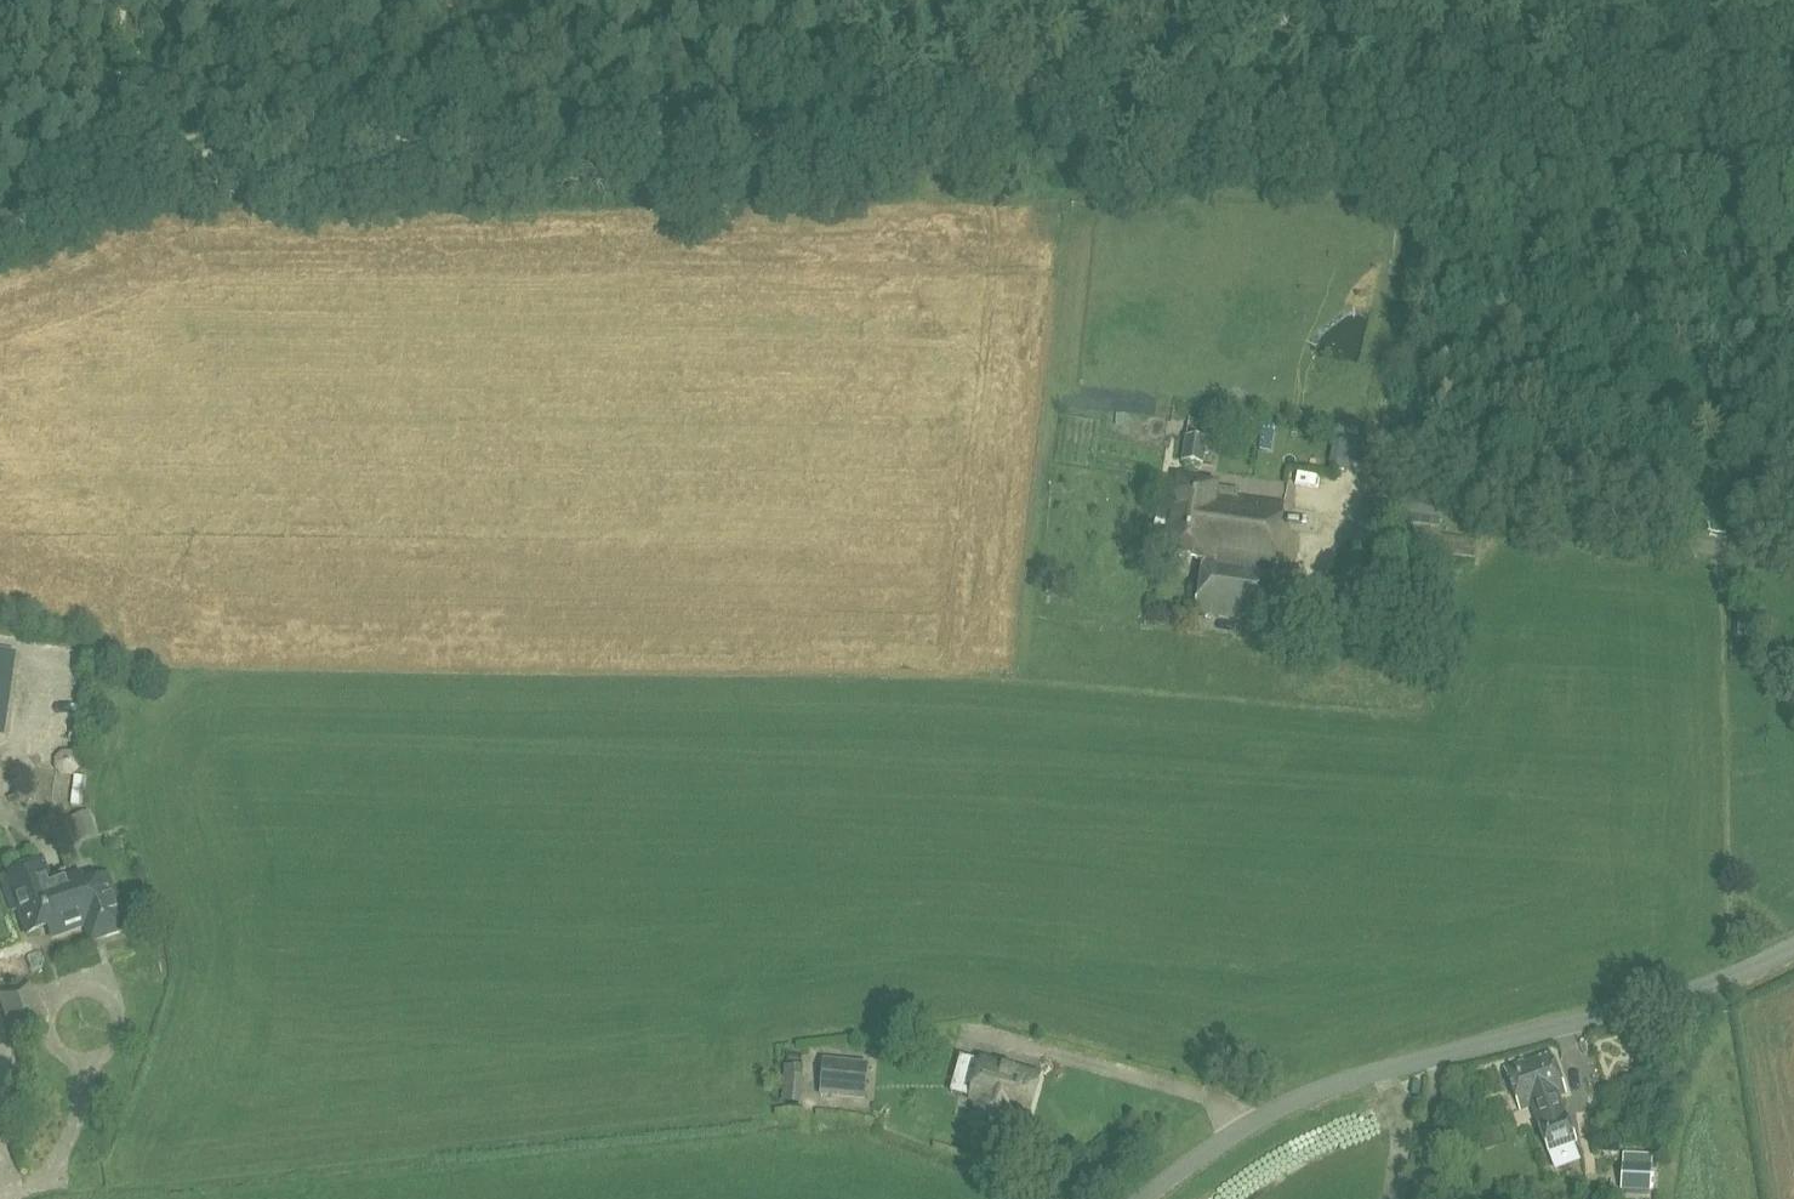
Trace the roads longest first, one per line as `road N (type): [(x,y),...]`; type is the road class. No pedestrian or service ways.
road 1 (track): [(1793,162),(1492,168),(1407,190),(972,192),(918,161),(904,123)]
road 2 (track): [(904,123),(206,164),(0,230)]
road 3 (unclassified): [(1140,1198),(1271,1109),(1326,1087),(1667,997),(1793,946)]
road 4 (track): [(904,123),(1417,0)]

